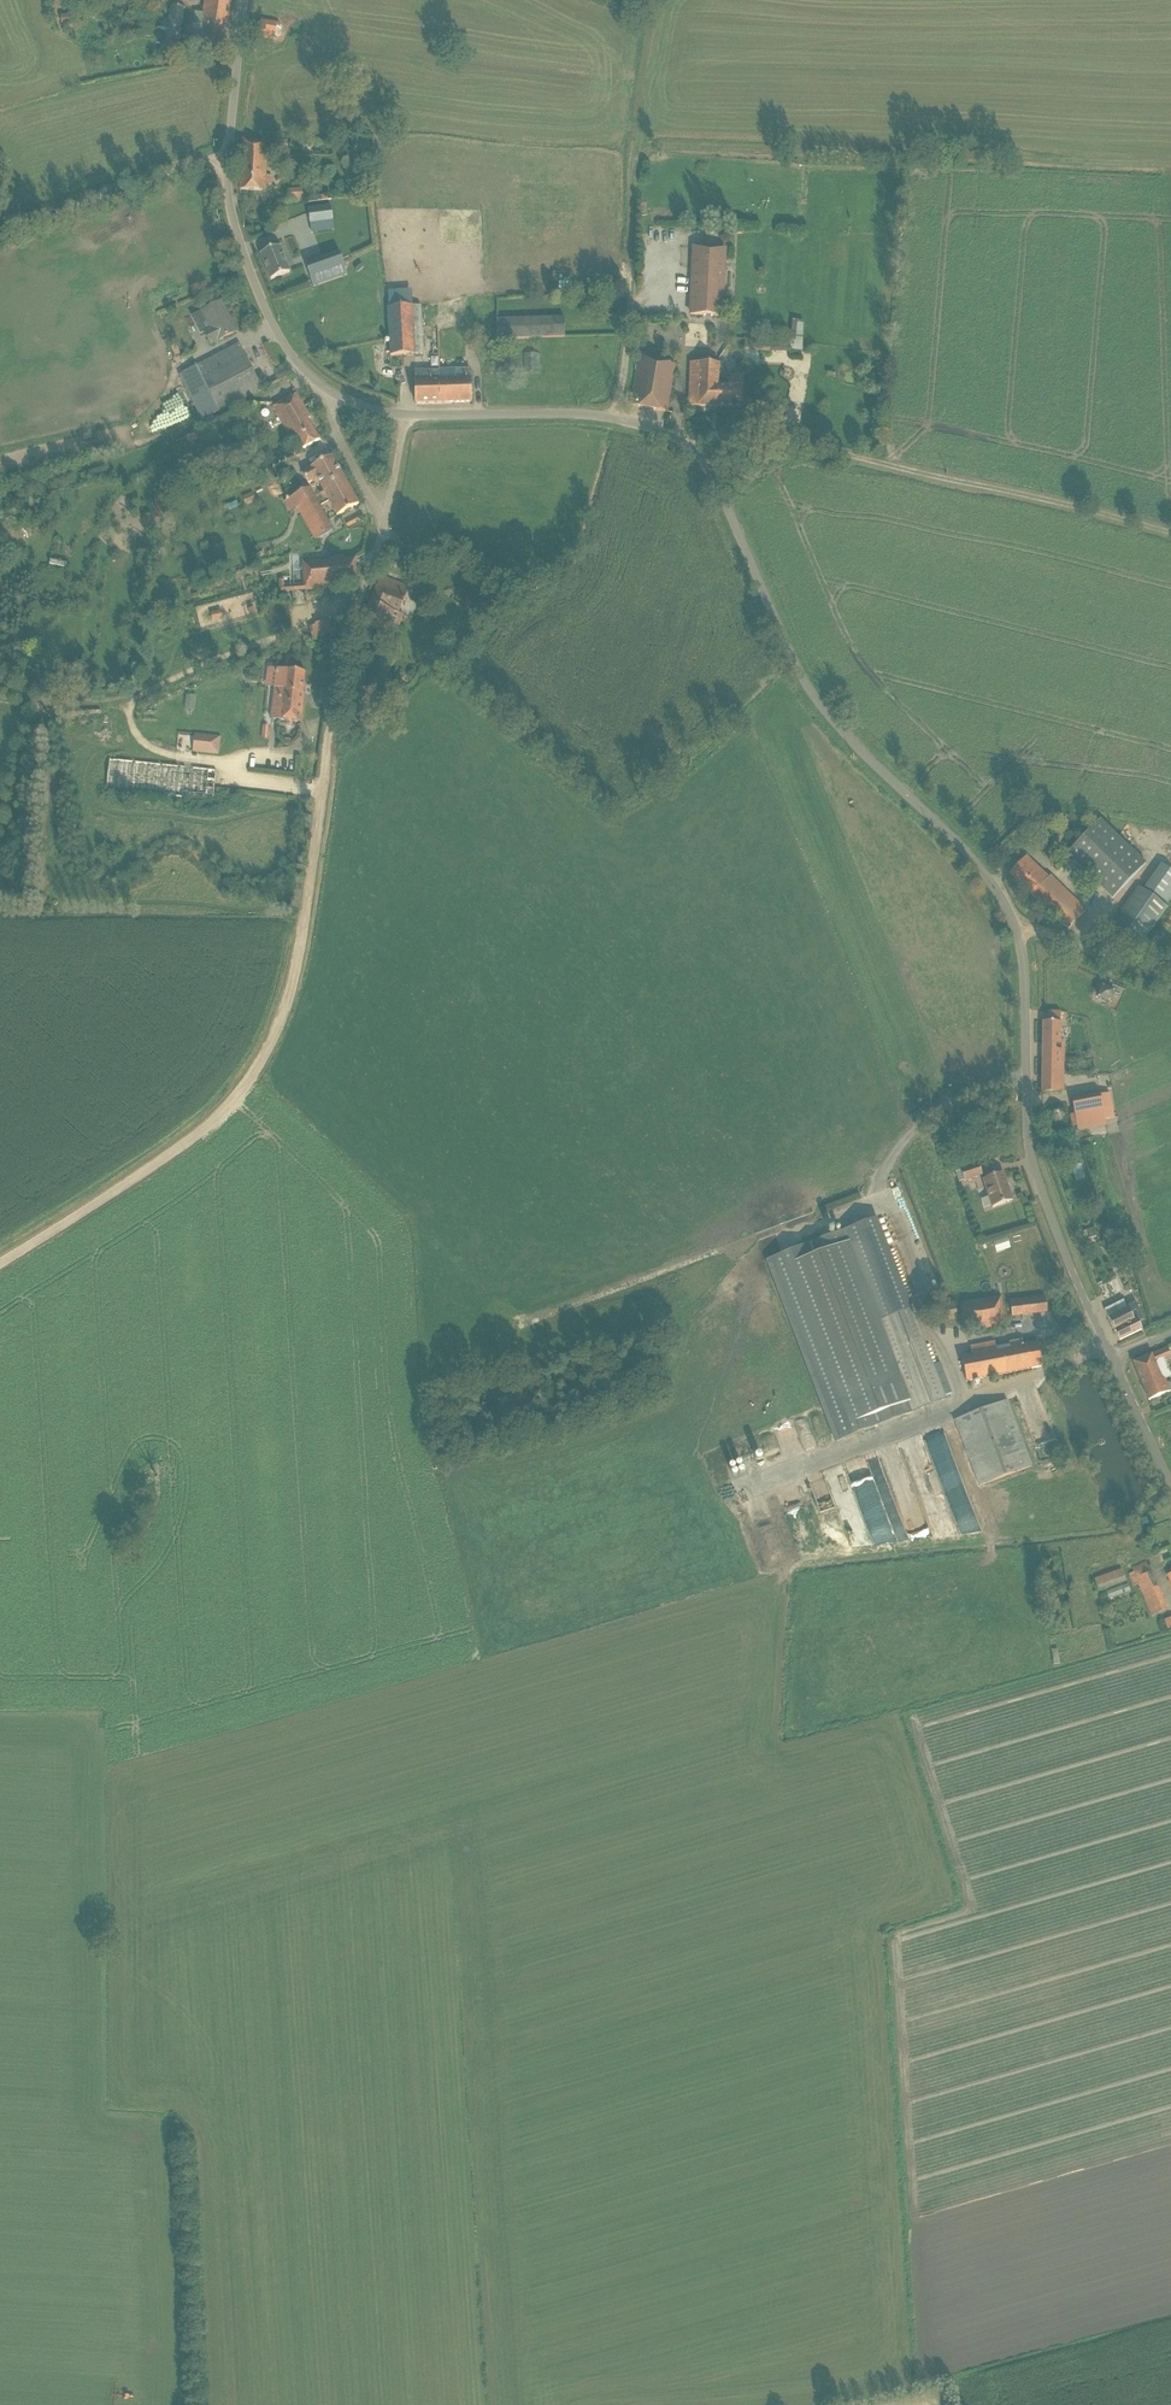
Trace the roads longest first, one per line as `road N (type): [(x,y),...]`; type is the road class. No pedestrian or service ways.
road 1 (unclassified): [(1113,1360),(1031,1163),(1025,971),(1010,915),(964,849),(811,692),(703,458),(674,436),(610,417),(406,415)]
road 2 (track): [(610,417),(629,351),(633,161),(645,149),(1170,166)]
road 3 (track): [(0,1262),(179,1147),(248,1083),(292,984),(324,793)]
road 4 (track): [(689,445),(740,432),(801,441),(1170,532)]
road 5 (unclassified): [(318,383),(276,329),(229,206),(243,0)]
road 6 (unclassified): [(324,793),(341,660),(384,525)]
road 7 (track): [(228,158),(172,166),(0,228)]
road 8 (track): [(1015,927),(1170,985)]
road 9 (unclassified): [(318,383),(384,525)]
road 10 (unclassified): [(1170,1488),(1113,1360)]

